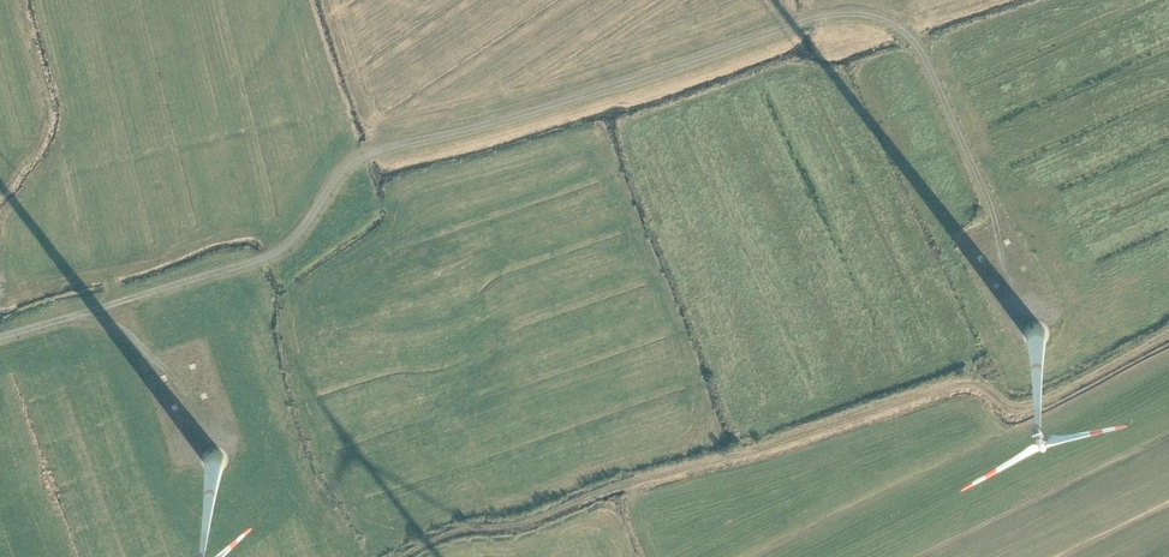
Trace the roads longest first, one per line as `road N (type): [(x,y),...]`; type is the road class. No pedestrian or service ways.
road 1 (track): [(0,333),(280,243),(354,149),(839,1),(892,3),(917,32),(1040,285)]
road 2 (track): [(395,556),(462,529),(539,519),(641,475),(766,444),(956,381),(974,380),(1014,404),(1032,404),(1168,337)]
road 3 (track): [(113,297),(198,416)]

